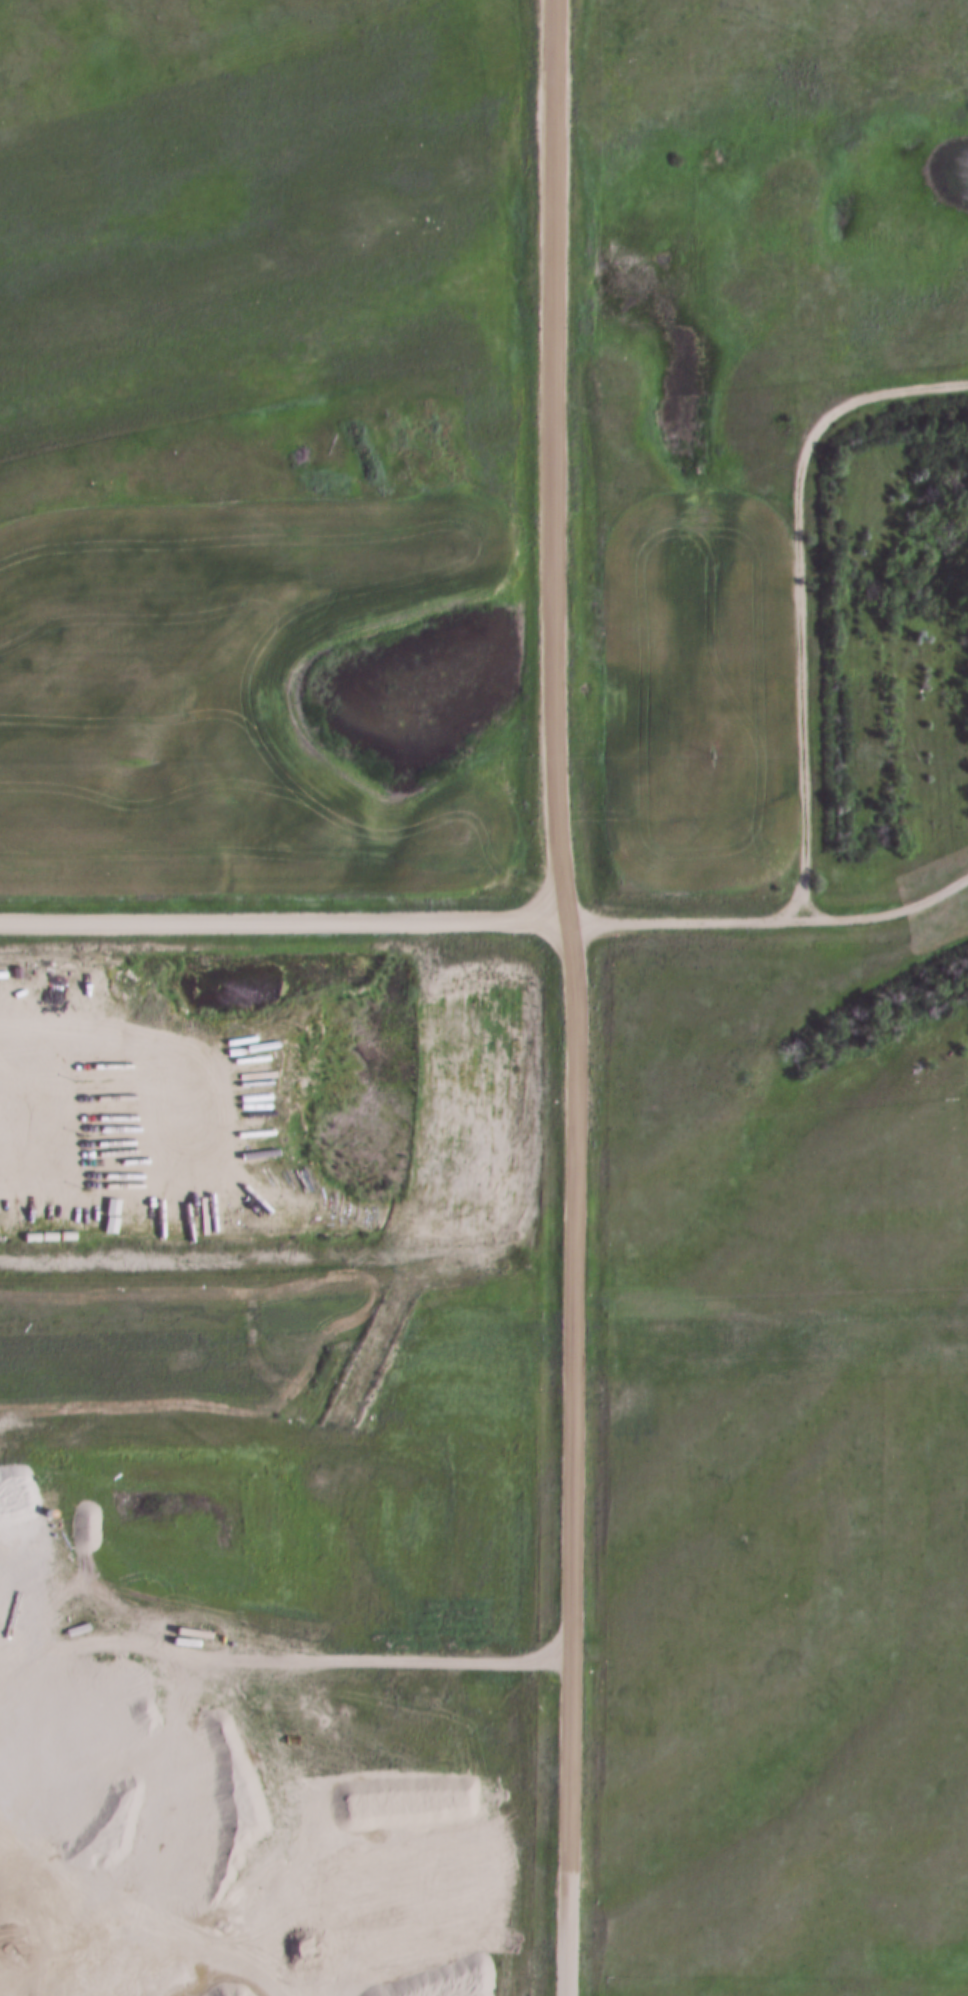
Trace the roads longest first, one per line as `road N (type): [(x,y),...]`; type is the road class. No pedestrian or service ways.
road 1 (residential): [(565,1995),(573,922),(542,0)]
road 2 (residential): [(0,925),(573,922)]

